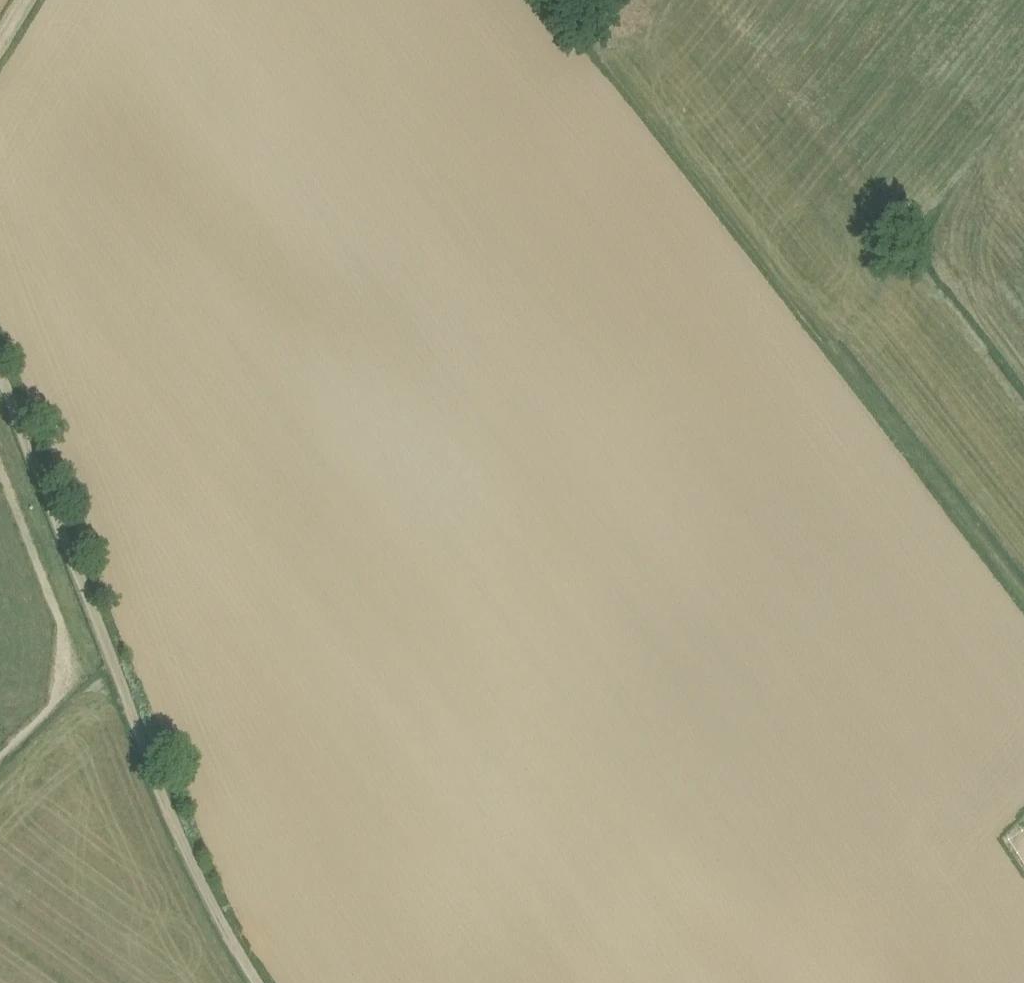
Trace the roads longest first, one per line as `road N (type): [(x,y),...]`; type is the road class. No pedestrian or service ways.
road 1 (track): [(271,982),(230,926),(184,822),(0,364)]

